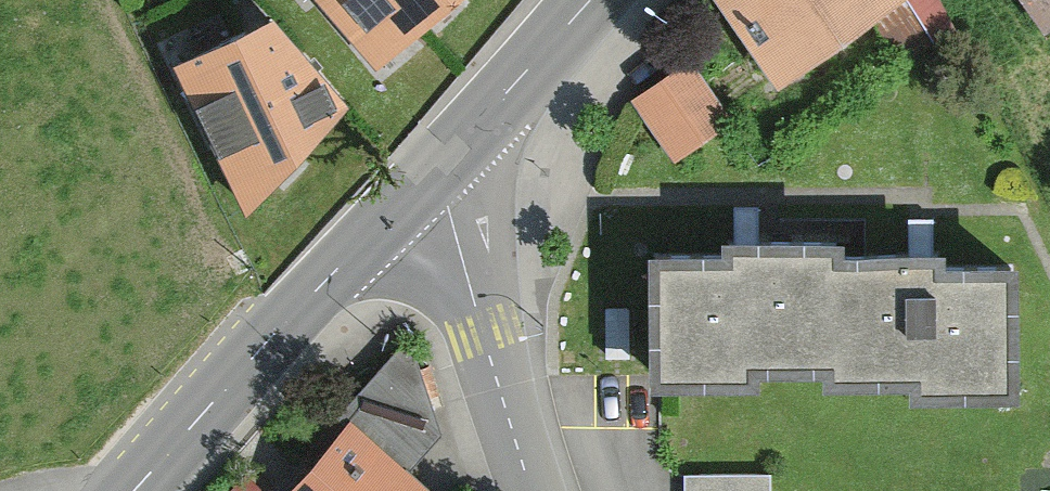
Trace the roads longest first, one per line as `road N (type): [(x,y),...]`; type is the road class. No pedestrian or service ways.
road 1 (tertiary): [(150,490),(417,185)]
road 2 (tertiary): [(534,490),(449,213),(417,185)]
road 3 (tertiary): [(417,185),(582,0)]

